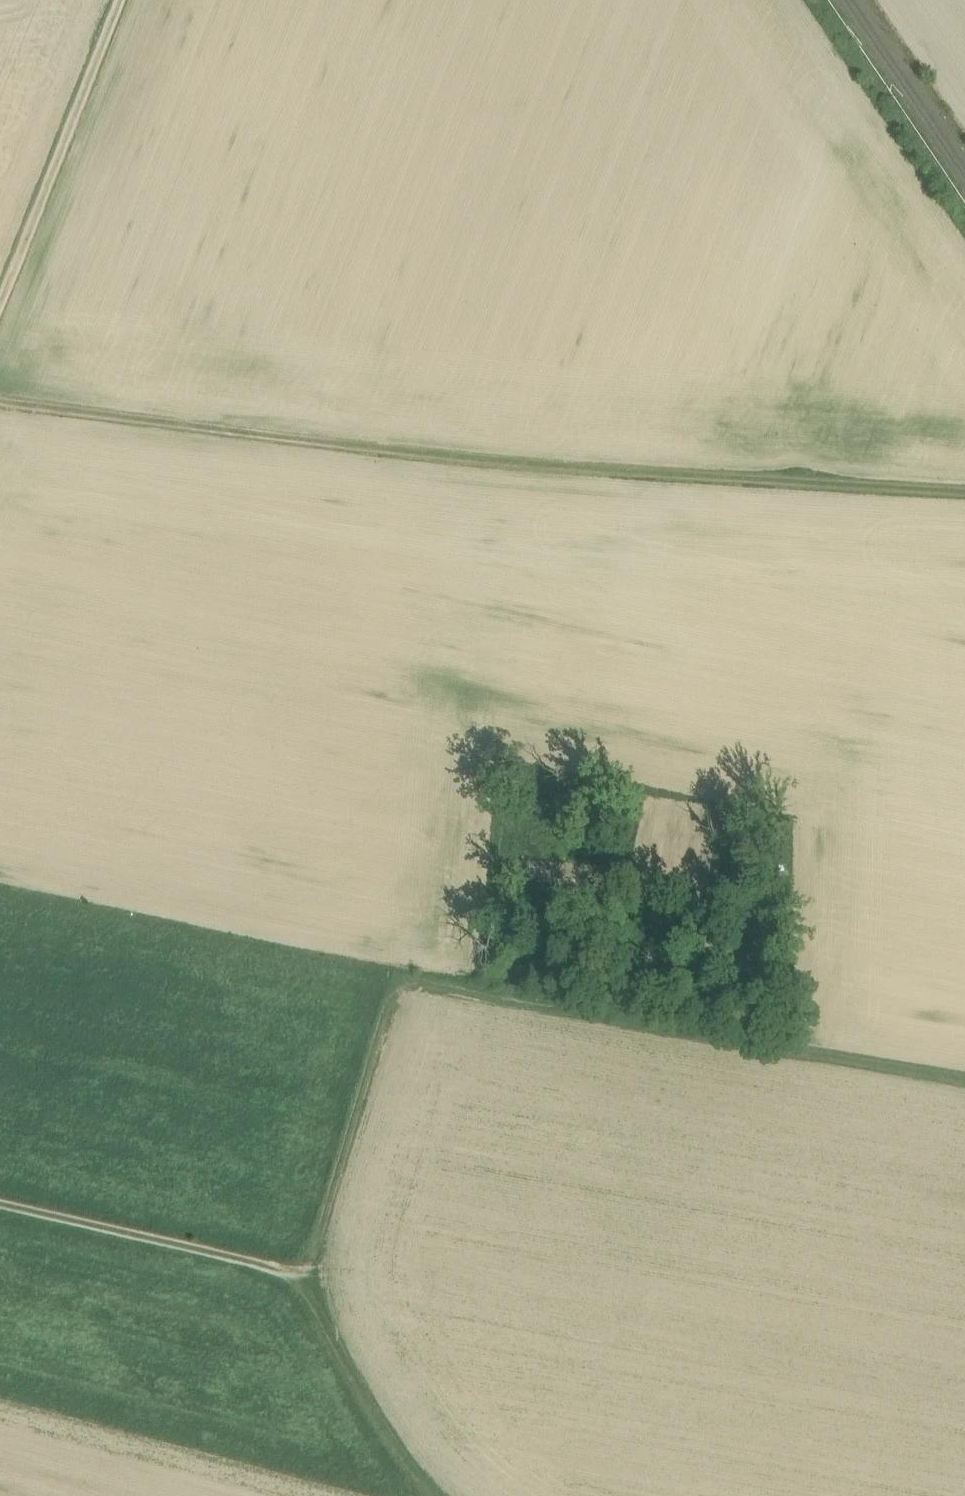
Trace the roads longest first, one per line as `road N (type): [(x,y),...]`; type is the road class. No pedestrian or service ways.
road 1 (track): [(0,1201),(322,1271),(339,1252),(419,984),(439,979),(647,1029),(964,1077)]
road 2 (track): [(0,403),(675,475),(964,494)]
road 3 (track): [(0,373),(110,103),(137,0)]

